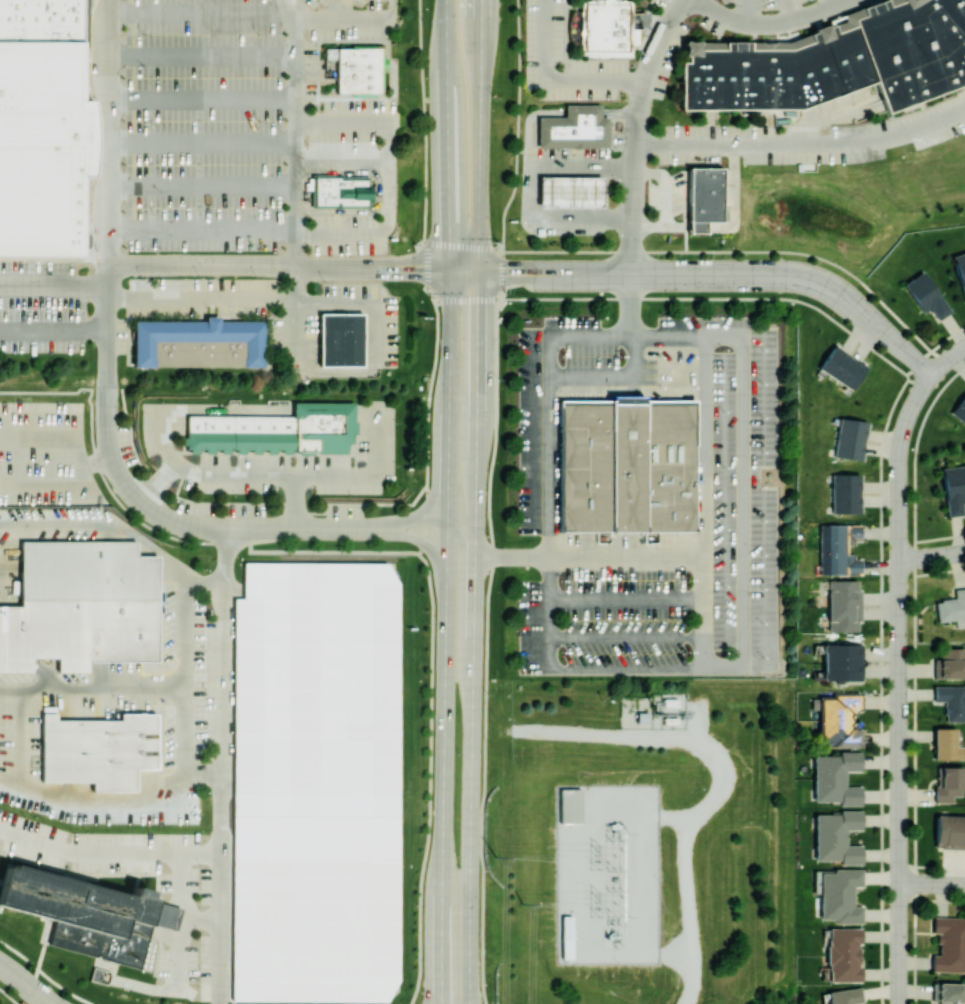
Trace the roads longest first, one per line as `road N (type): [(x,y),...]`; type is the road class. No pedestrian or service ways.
road 1 (secondary): [(471,1003),(482,0)]
road 2 (secondary): [(449,270),(443,1003)]
road 3 (residential): [(108,263),(110,445),(139,499),(188,526),(380,527)]
road 4 (residential): [(108,263),(449,270)]
road 5 (residential): [(515,271),(797,276)]
road 6 (secondary): [(447,0),(449,270)]
road 7 (secondary): [(473,708),(462,657),(464,543),(447,526)]

